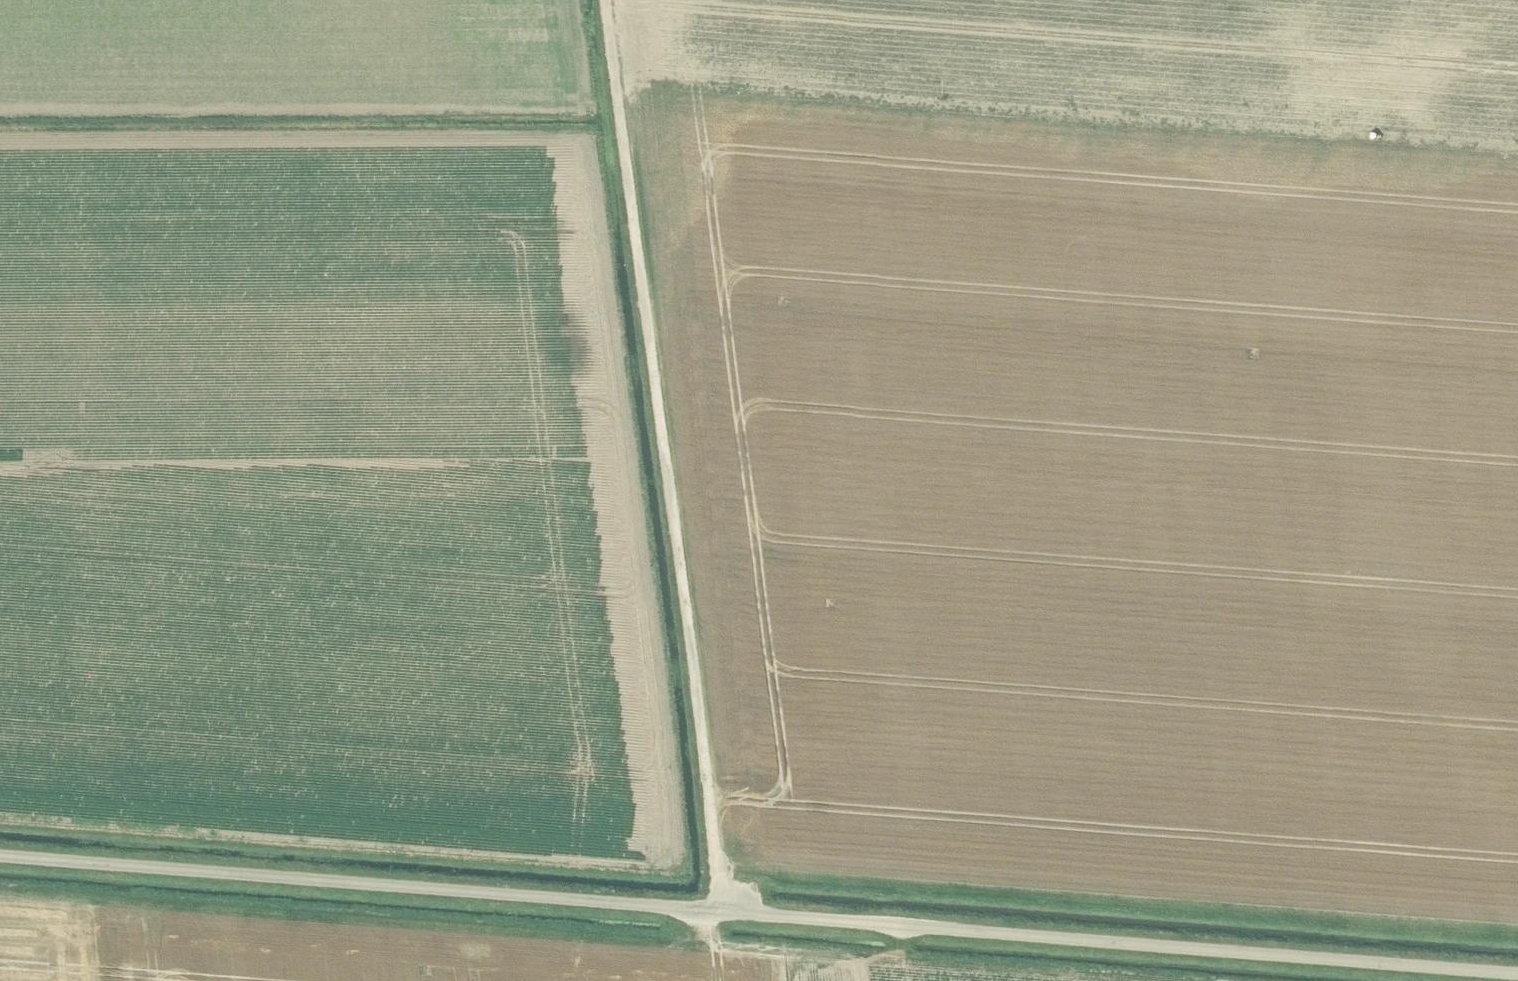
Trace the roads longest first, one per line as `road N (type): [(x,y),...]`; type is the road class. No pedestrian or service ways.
road 1 (unclassified): [(0,847),(1517,967)]

